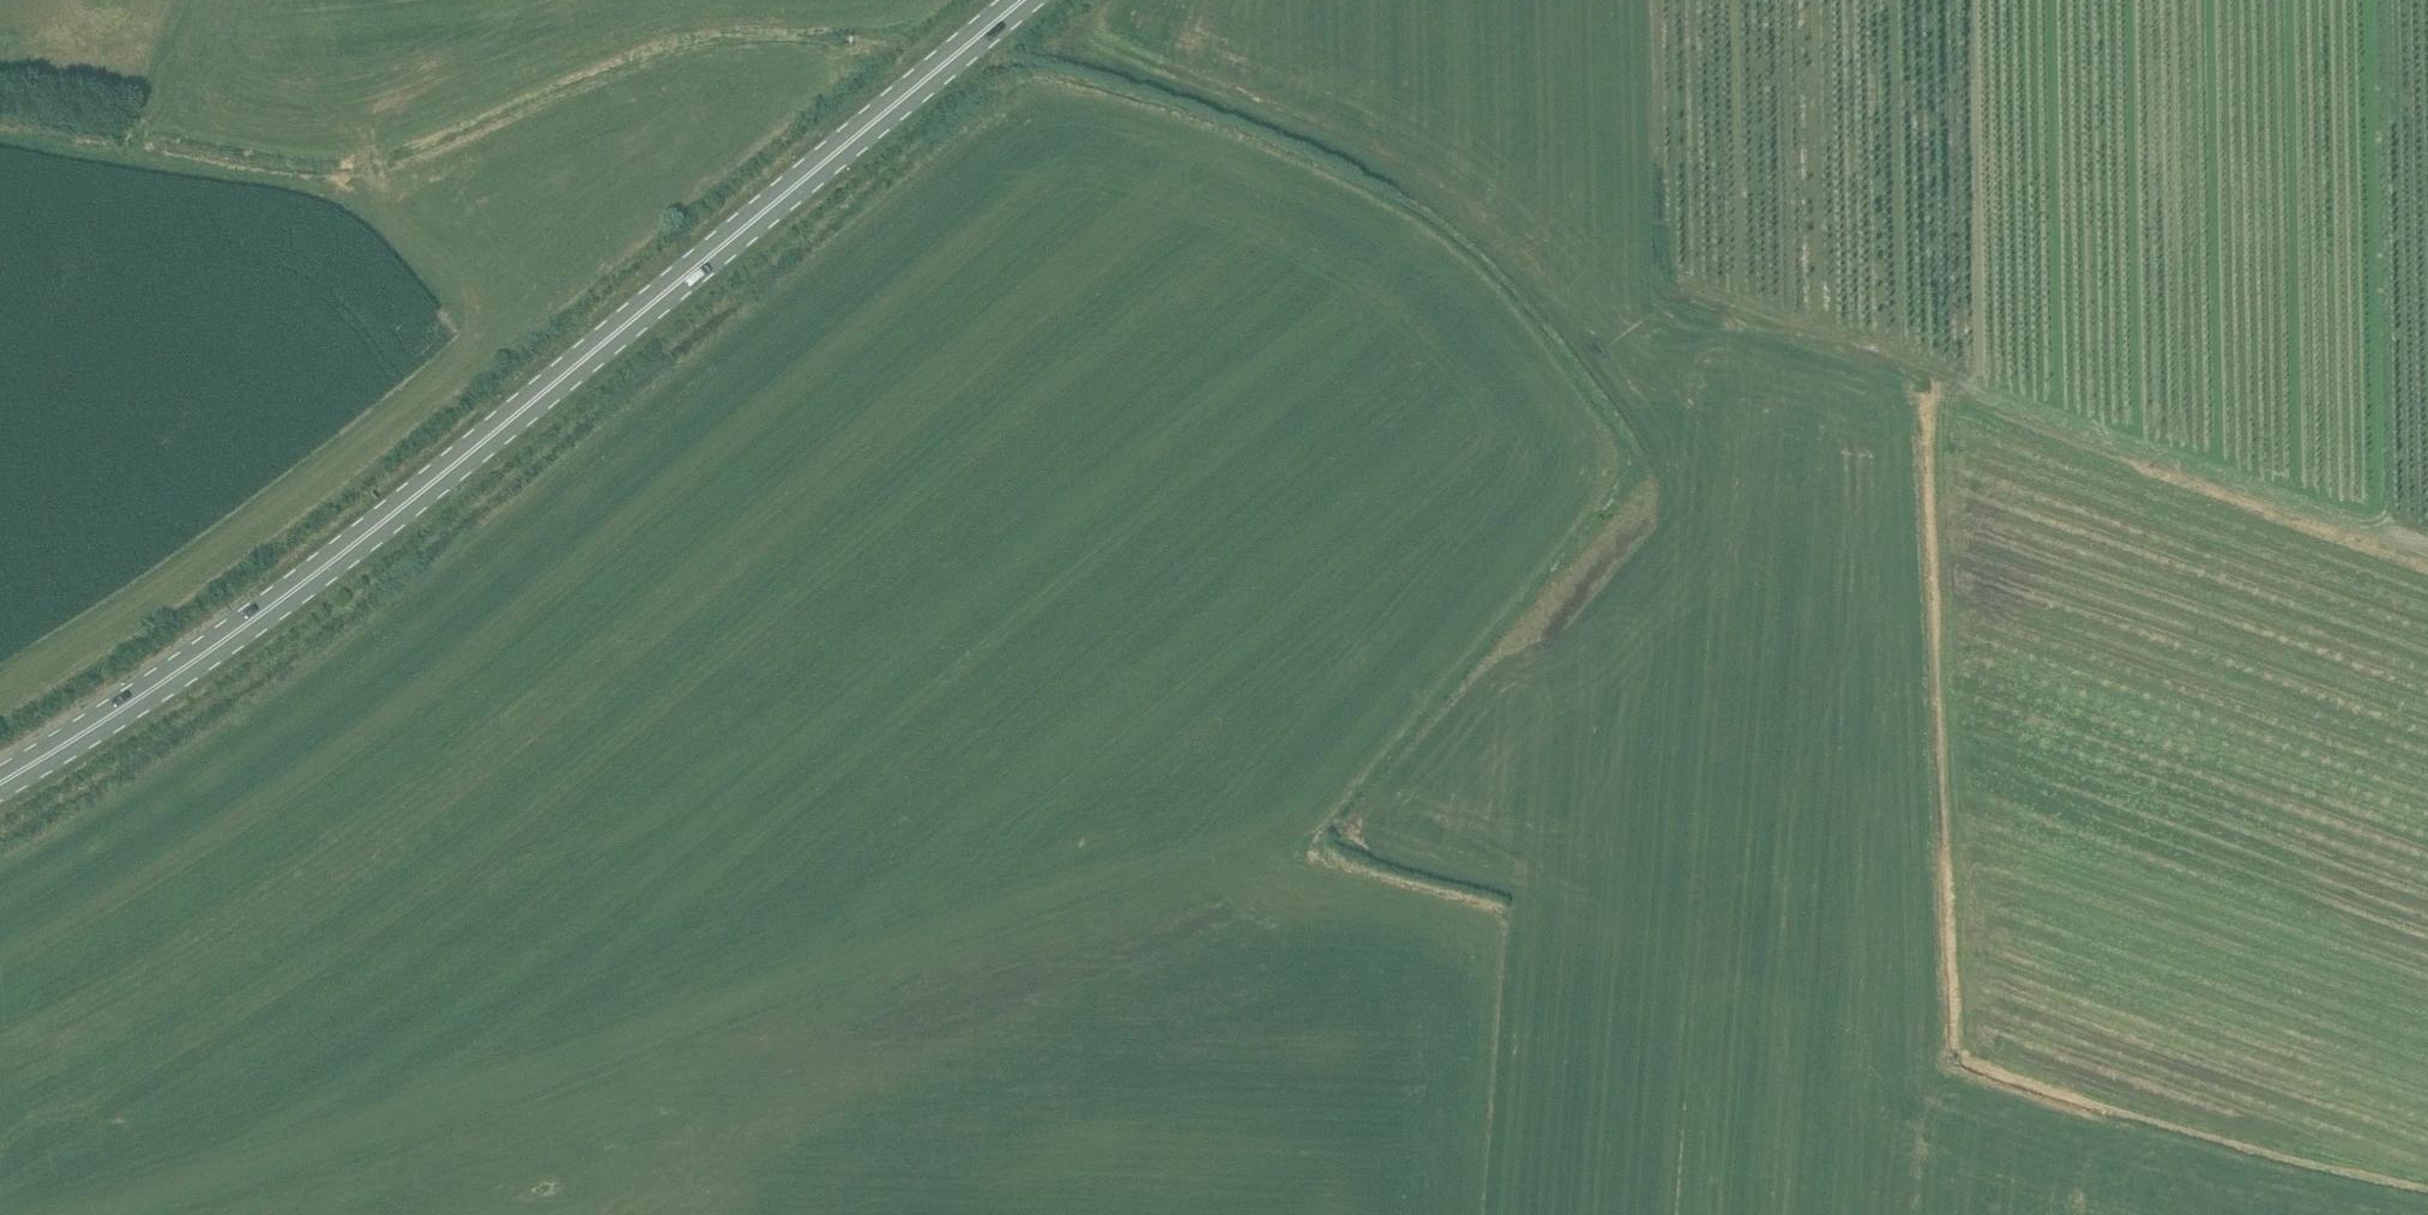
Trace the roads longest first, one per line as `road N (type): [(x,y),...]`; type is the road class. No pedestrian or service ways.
road 1 (primary): [(1020,0),(350,551),(0,781)]
road 2 (track): [(2427,554),(1925,374)]

